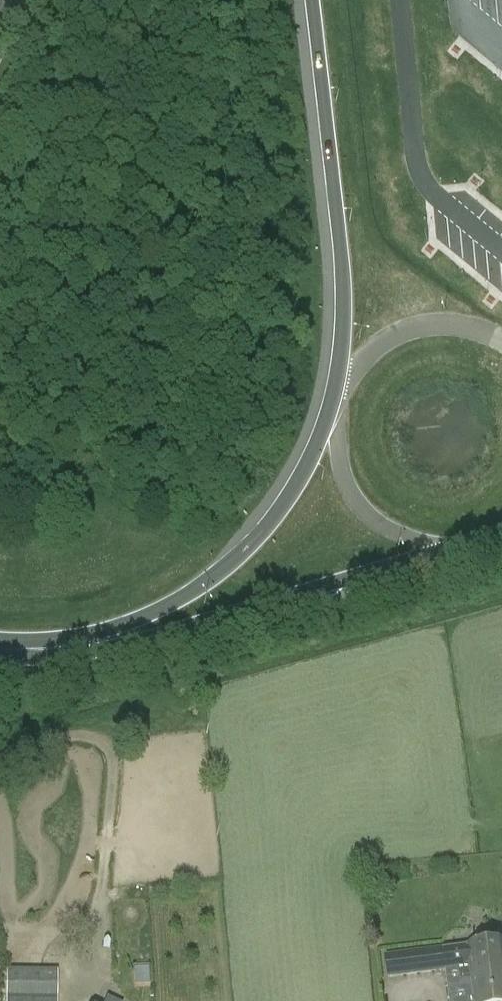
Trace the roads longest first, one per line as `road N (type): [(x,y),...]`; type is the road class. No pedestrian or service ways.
road 1 (motorway): [(312,0),(344,261),(334,403),(293,487),(234,561),(175,602),(80,645)]
road 2 (motorway): [(80,645),(146,640),(501,534)]

